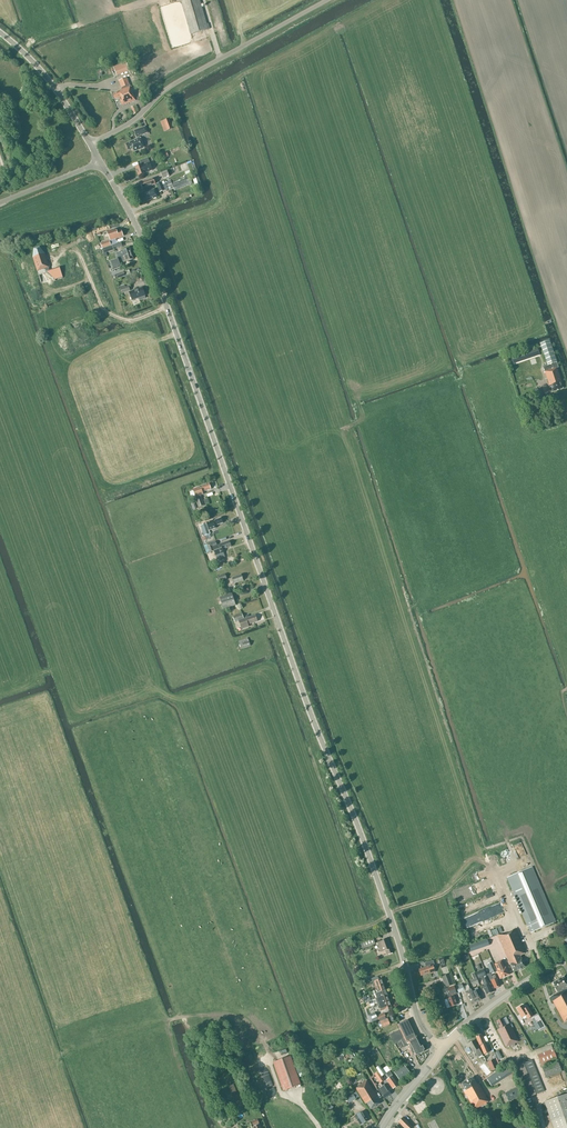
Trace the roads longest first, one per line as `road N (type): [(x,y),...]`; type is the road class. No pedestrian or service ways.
road 1 (unclassified): [(443,1049),(420,1023),(373,867),(312,719),(147,249),(100,162)]
road 2 (unclassified): [(90,144),(176,83),(327,0)]
road 3 (tertiary): [(443,1049),(566,957)]
road 4 (unclassified): [(0,33),(48,79),(90,144)]

